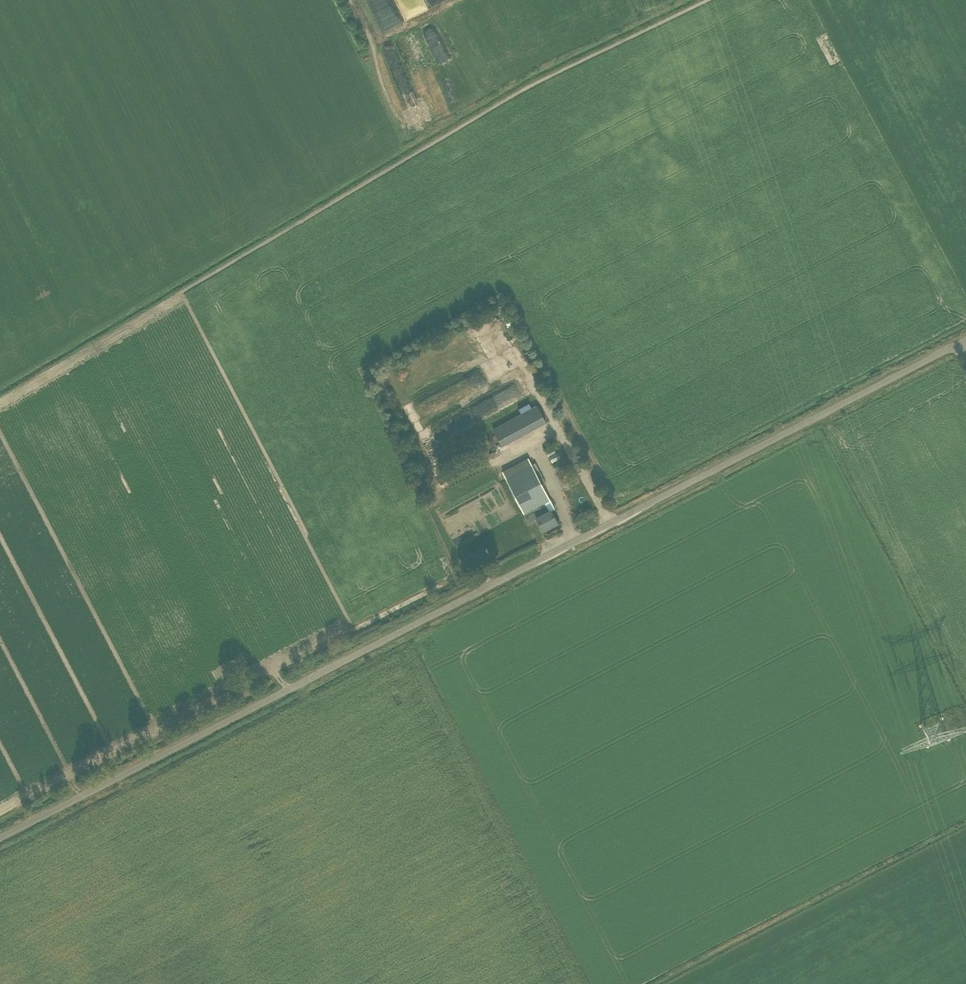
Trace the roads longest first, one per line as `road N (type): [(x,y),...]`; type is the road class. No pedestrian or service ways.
road 1 (unclassified): [(0,841),(965,343)]

